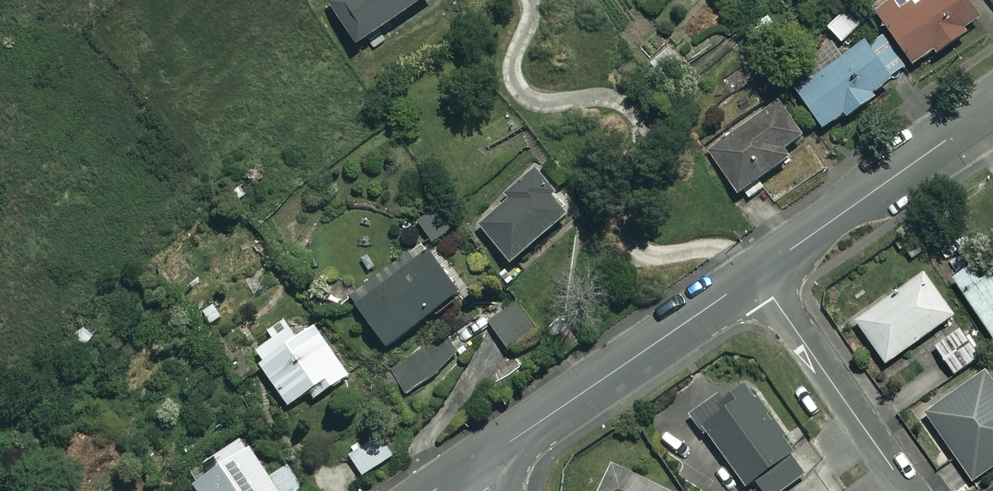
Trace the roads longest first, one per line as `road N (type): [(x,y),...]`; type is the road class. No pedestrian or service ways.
road 1 (residential): [(758,274),(487,457)]
road 2 (residential): [(992,108),(758,274)]
road 3 (residential): [(758,274),(909,490)]

